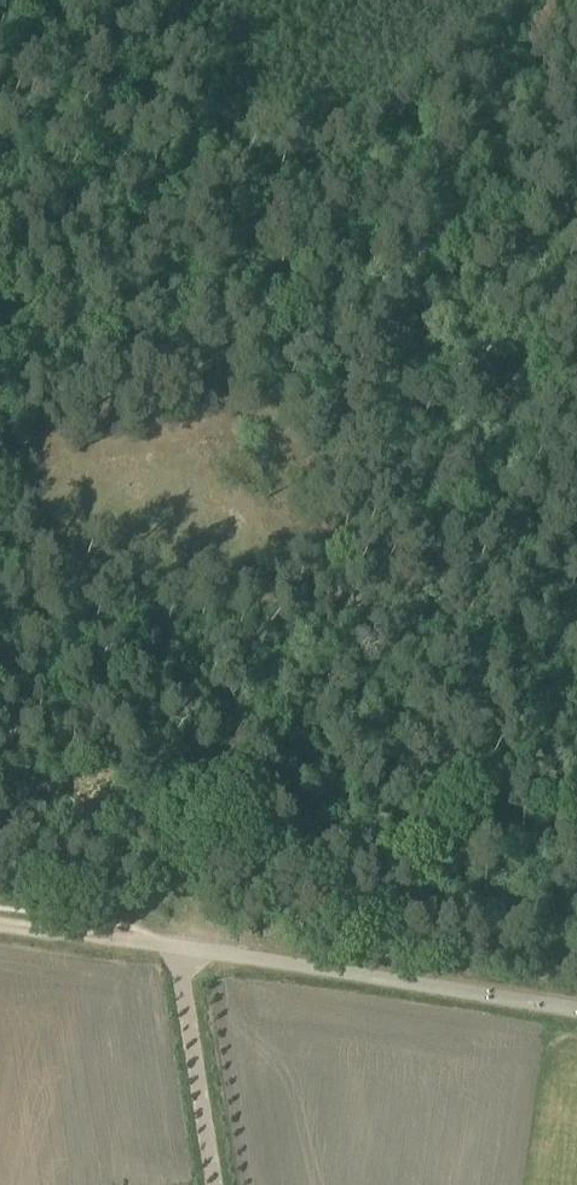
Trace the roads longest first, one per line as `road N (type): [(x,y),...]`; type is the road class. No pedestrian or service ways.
road 1 (unclassified): [(130,942),(576,1011)]
road 2 (track): [(0,925),(130,942)]

